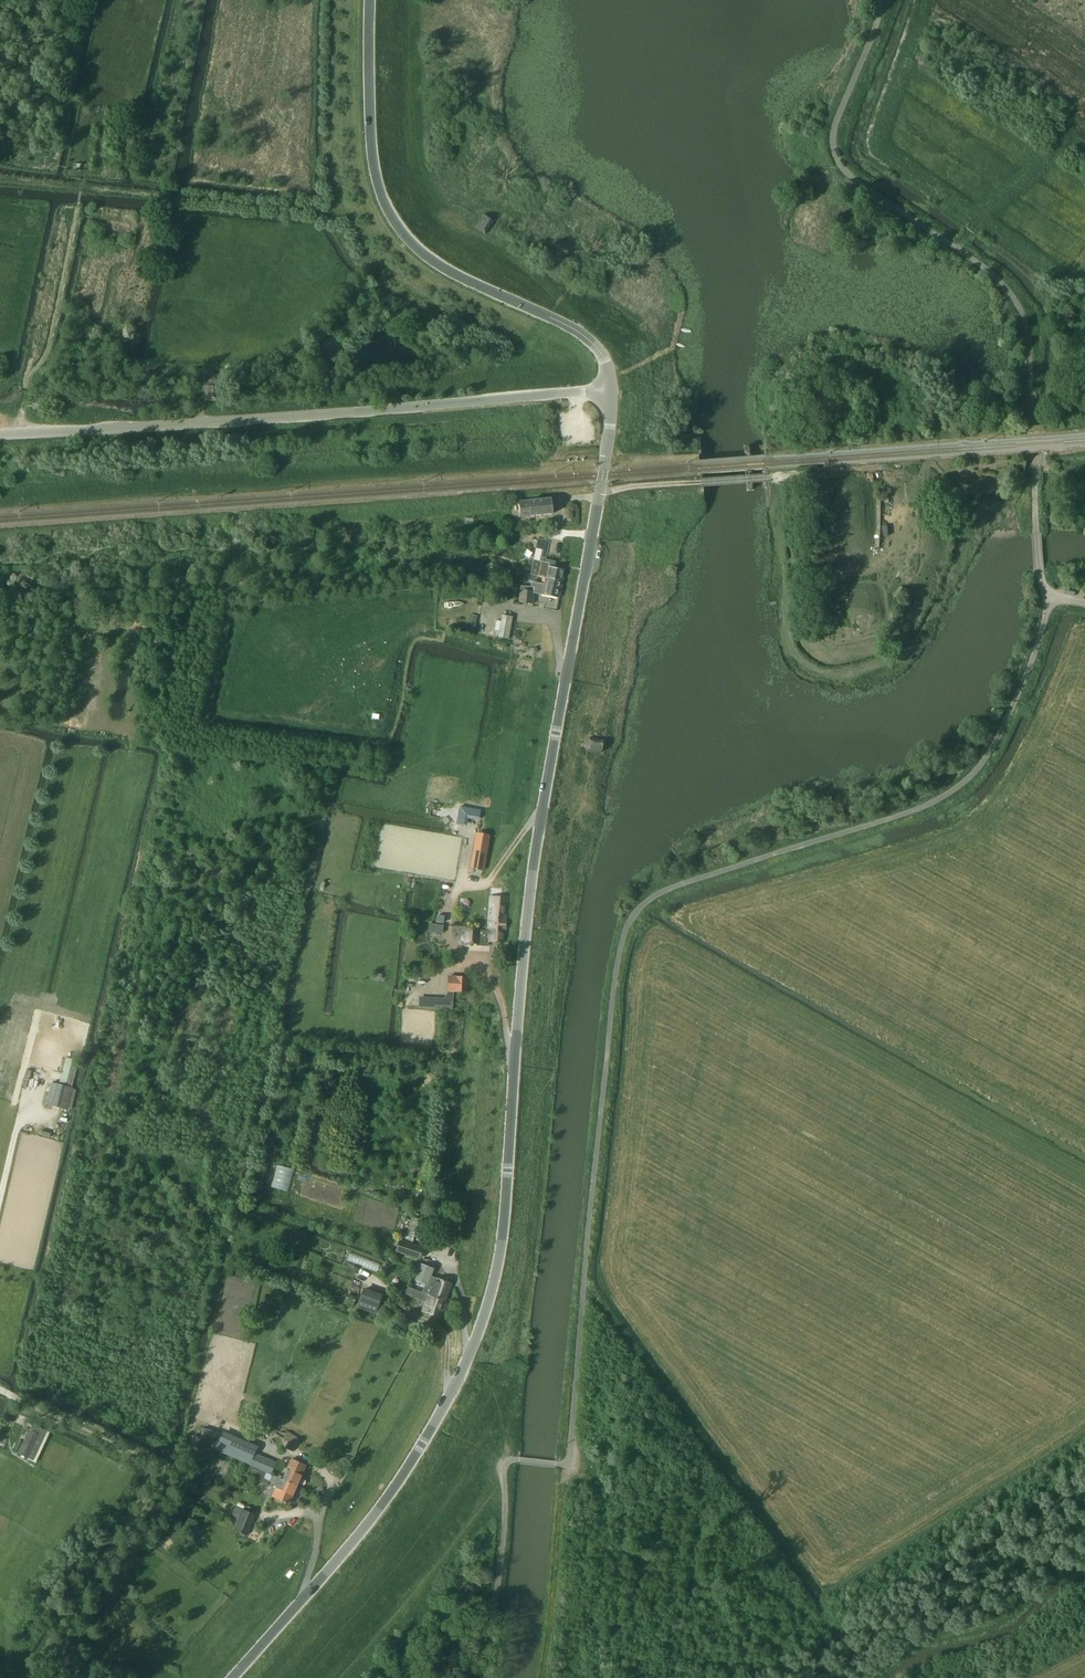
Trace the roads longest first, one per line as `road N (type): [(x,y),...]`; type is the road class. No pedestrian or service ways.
road 1 (unclassified): [(486,1677),(505,1465),(569,1461),(615,964),(626,926),(668,887),(914,812),(948,794),(1004,734),(1046,601)]
road 2 (unclassified): [(233,1677),(394,1491),(456,1389),(494,1295),(541,807),(612,434),(612,390)]
road 3 (unclassified): [(881,0),(834,150),(863,184),(981,264),(1022,313),(1038,427),(1037,535)]
road 4 (unclassified): [(0,435),(612,390)]
road 5 (unclassified): [(612,390),(604,355),(584,334),(451,272),(399,227),(374,159),(372,0)]
road 6 (track): [(851,1677),(836,1632),(584,1285)]
road 7 (track): [(78,206),(48,343),(27,380),(20,434)]
road 8 (track): [(539,1677),(569,1461)]
road 9 (track): [(0,159),(50,162),(82,0)]

